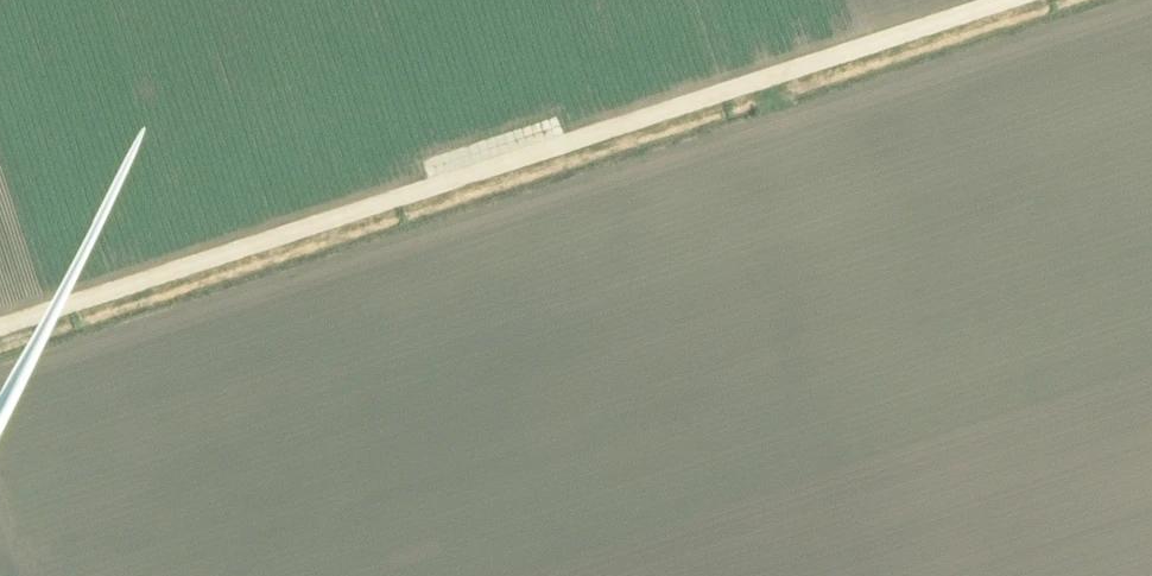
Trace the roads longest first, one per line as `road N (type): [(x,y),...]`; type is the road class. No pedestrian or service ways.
road 1 (track): [(0,324),(997,0)]

